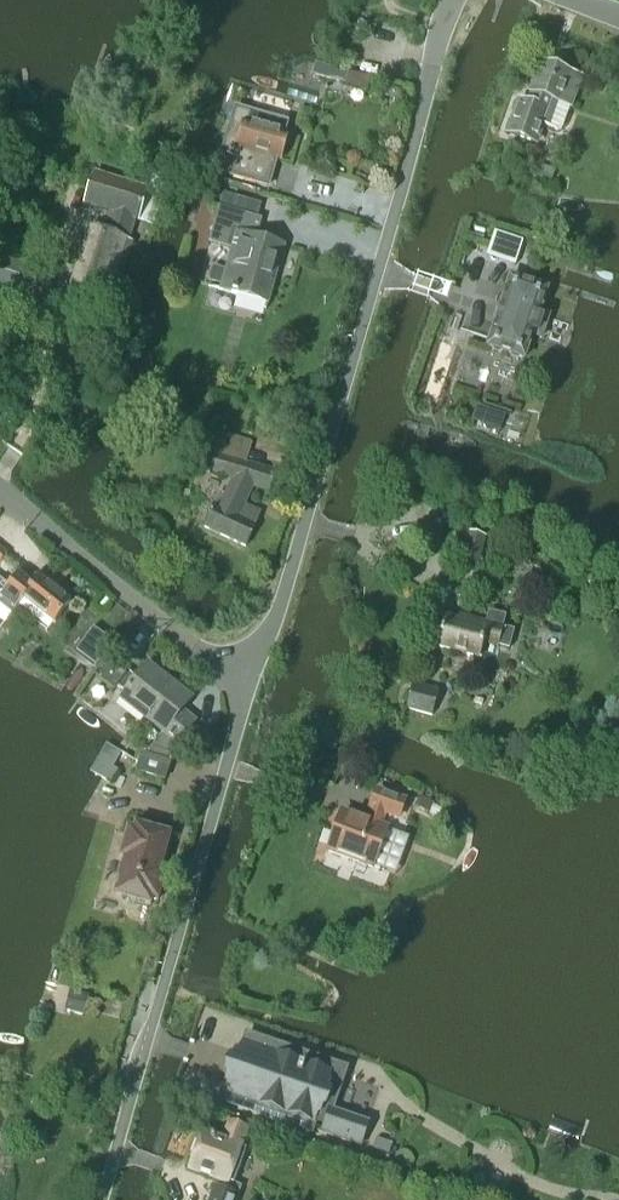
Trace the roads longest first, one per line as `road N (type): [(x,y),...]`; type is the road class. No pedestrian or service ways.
road 1 (tertiary): [(248,687),(451,0)]
road 2 (unclassified): [(103,1199),(248,687)]
road 3 (tertiary): [(248,687),(0,492)]

